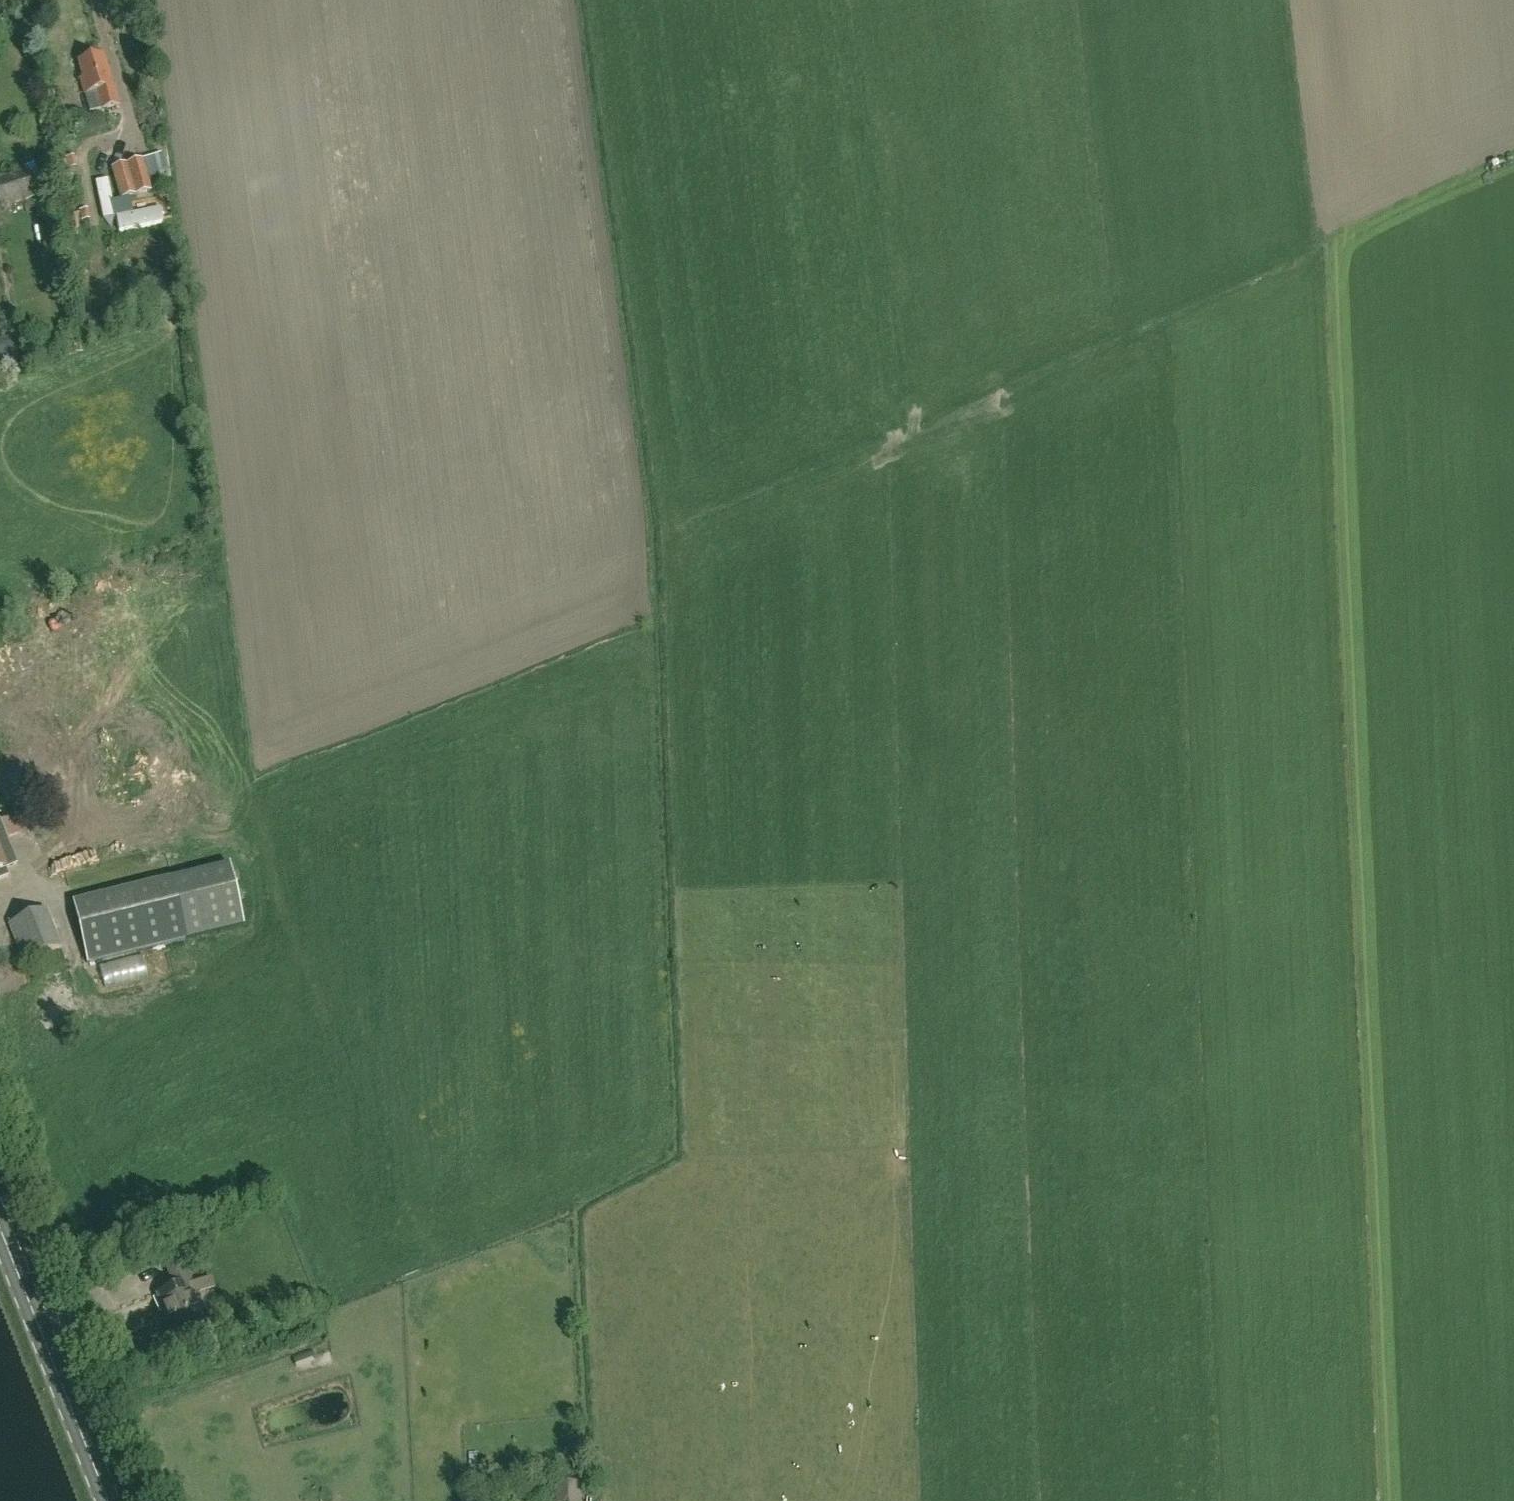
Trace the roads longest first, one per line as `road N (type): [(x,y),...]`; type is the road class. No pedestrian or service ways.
road 1 (secondary): [(106,1500),(0,1234)]

